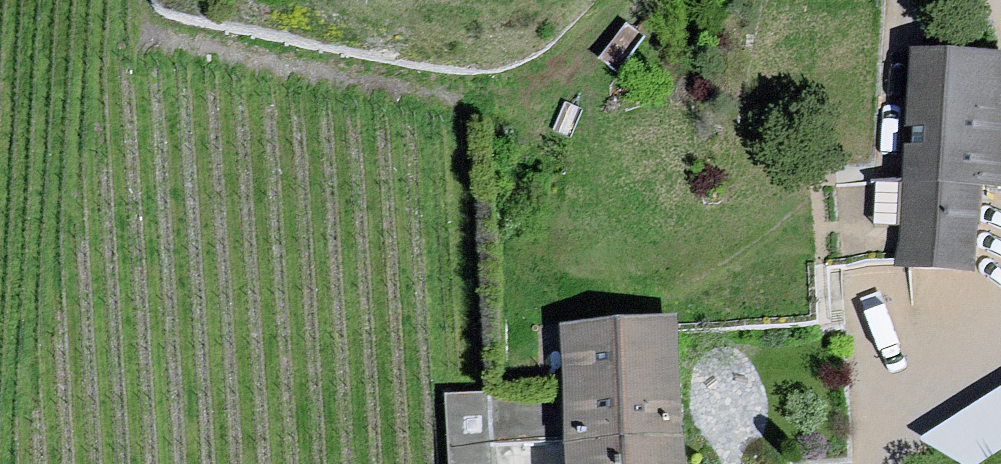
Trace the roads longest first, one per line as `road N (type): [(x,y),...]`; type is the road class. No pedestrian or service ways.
road 1 (motorway): [(1000,366),(0,164)]
road 2 (motorway): [(0,413),(250,463)]
road 3 (track): [(1000,322),(886,439),(872,463)]

